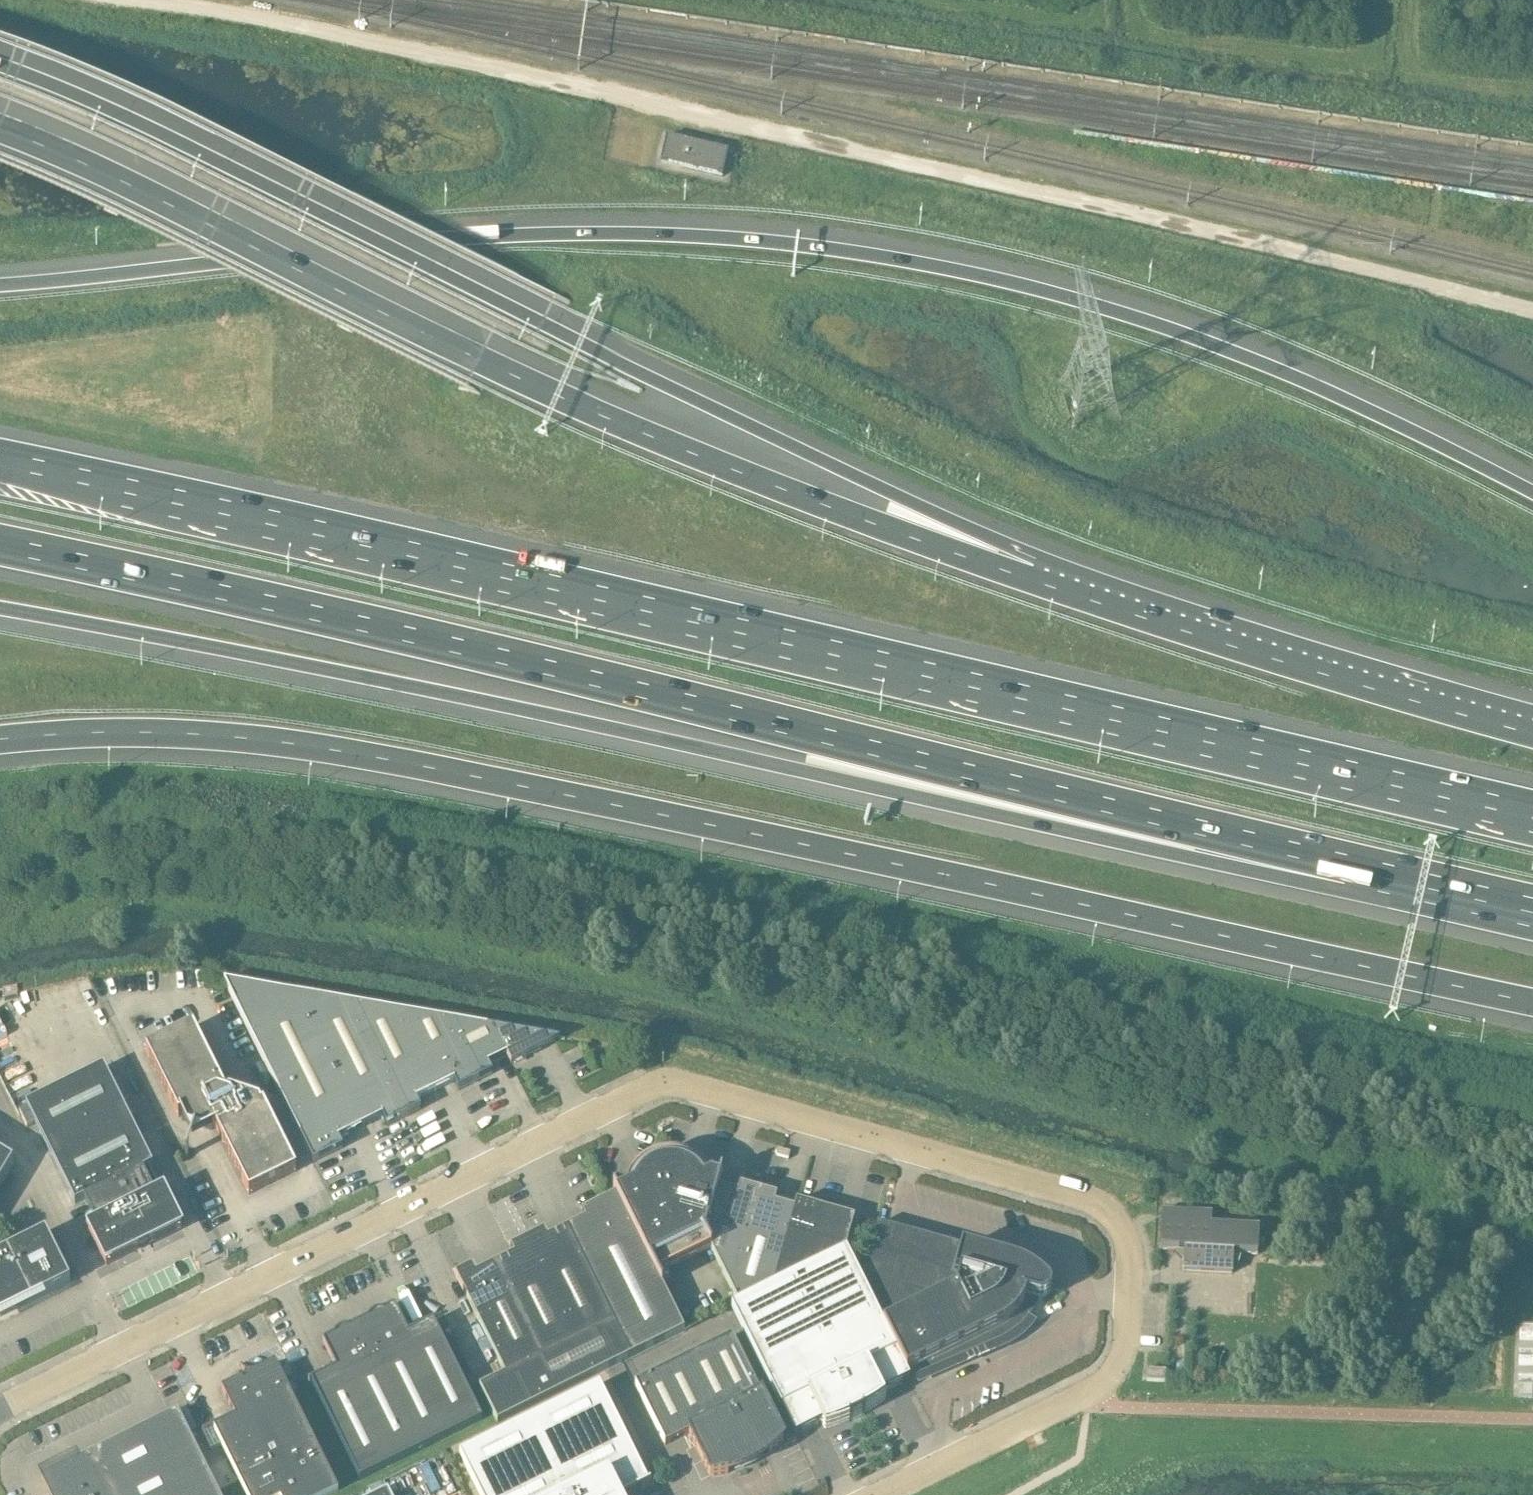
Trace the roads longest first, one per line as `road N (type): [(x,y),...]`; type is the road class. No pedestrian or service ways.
road 1 (unclassified): [(0,1410),(668,1082),(1098,1203),(1120,1224),(1132,1256),(1130,1333),(1111,1373),(1089,1393),(879,1494)]
road 2 (motorway): [(1532,492),(1297,377),(1159,323),(909,260),(631,232),(320,245),(0,283)]
road 3 (motorway): [(1532,813),(0,457)]
road 4 (motorway): [(0,741),(150,734),(366,757),(1532,1004)]
road 5 (motorway): [(0,545),(1354,870)]
road 6 (motorway): [(0,611),(337,670),(1110,839),(1354,870)]
road 7 (motorway): [(1032,575),(889,494),(169,144),(0,76)]
road 8 (motorway): [(1032,575),(874,528),(480,364),(0,146)]
road 9 (motorway): [(1532,728),(1032,575)]
road 10 (motorway): [(1354,870),(1532,911)]

